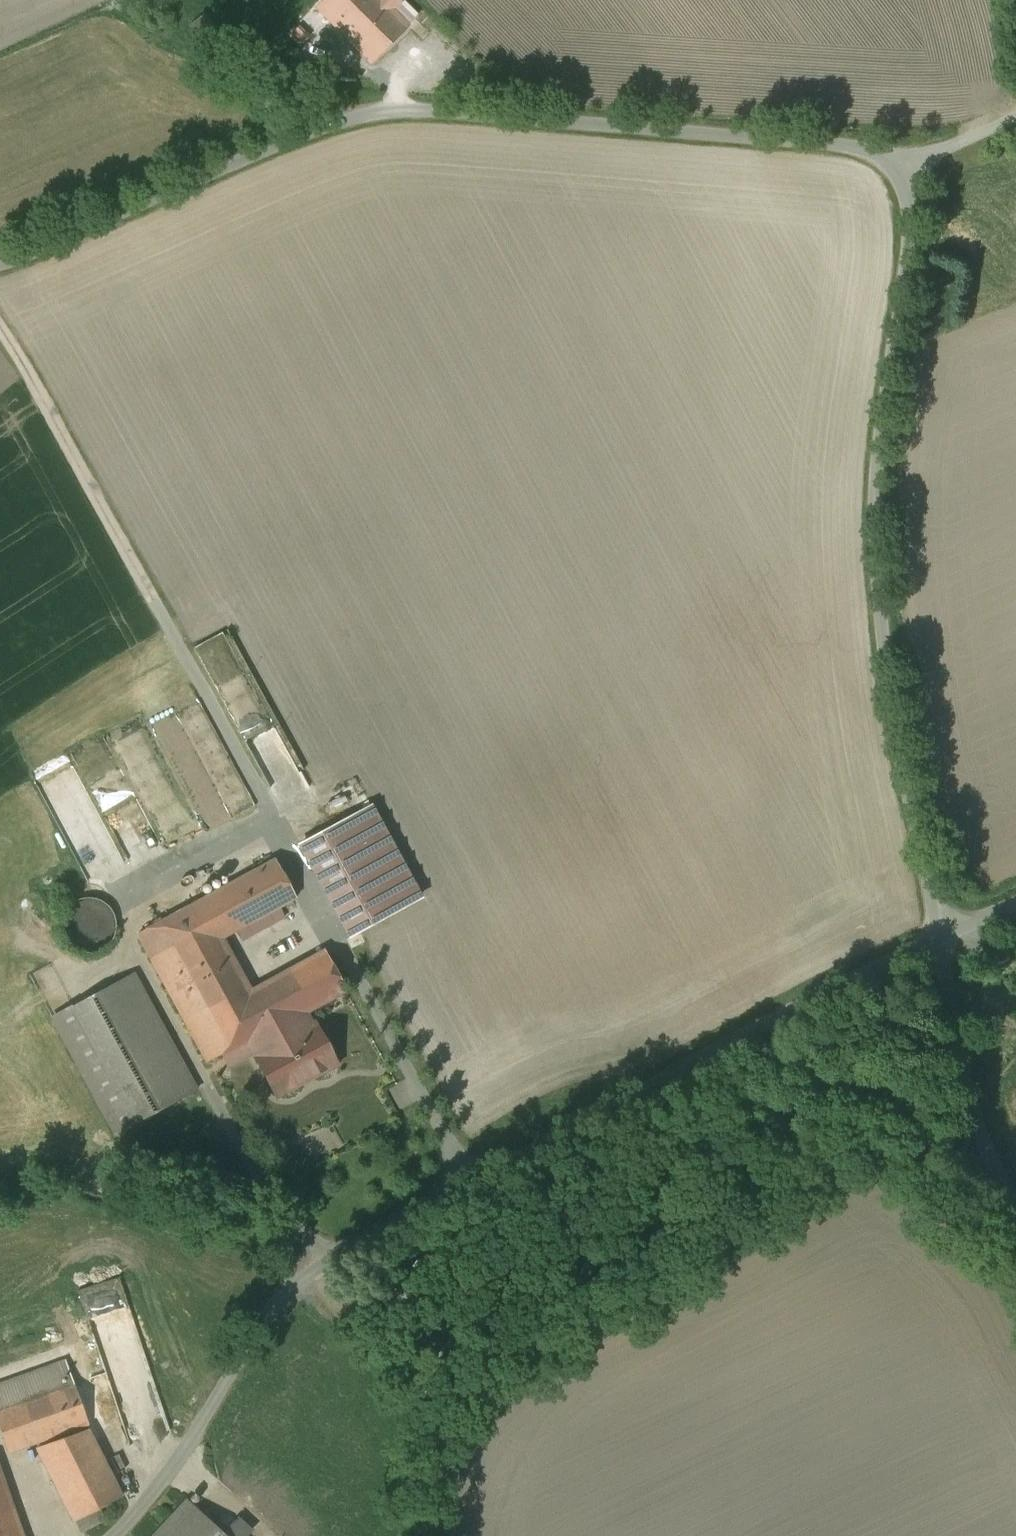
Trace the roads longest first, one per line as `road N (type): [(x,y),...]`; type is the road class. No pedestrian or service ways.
road 1 (unclassified): [(937,940),(338,1255),(272,1318),(167,1476),(115,1535)]
road 2 (unclassified): [(902,172),(880,155),(831,148),(386,113),(333,124),(0,266)]
road 3 (unclassified): [(937,940),(891,668),(878,510),(914,224),(902,172)]
road 4 (track): [(0,330),(265,798)]
road 5 (unclassified): [(1015,1191),(986,1124),(937,940)]
road 6 (track): [(769,1022),(986,1124)]
road 7 (unclassified): [(902,172),(1015,121)]

